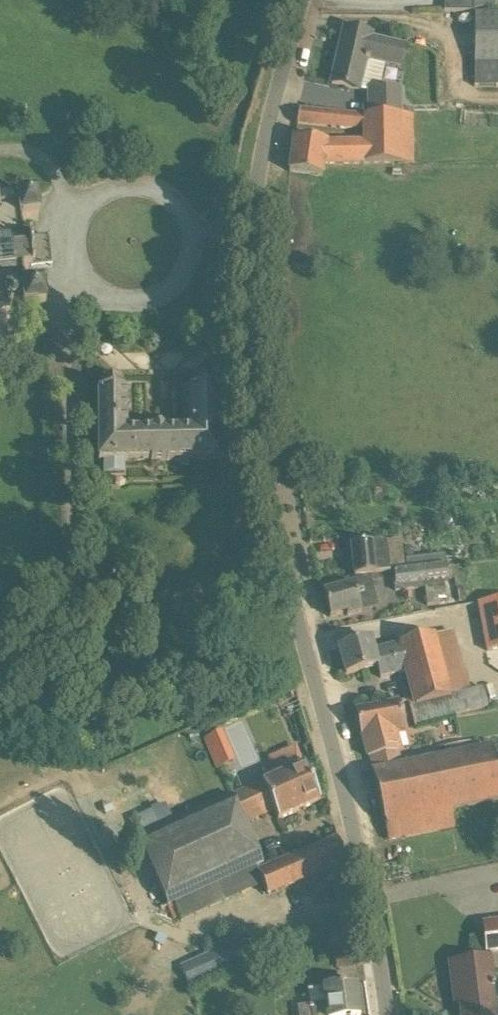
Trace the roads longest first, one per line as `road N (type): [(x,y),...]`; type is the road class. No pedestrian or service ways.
road 1 (unclassified): [(387,1014),(343,764),(272,515),(250,337),(264,144),(303,0)]

